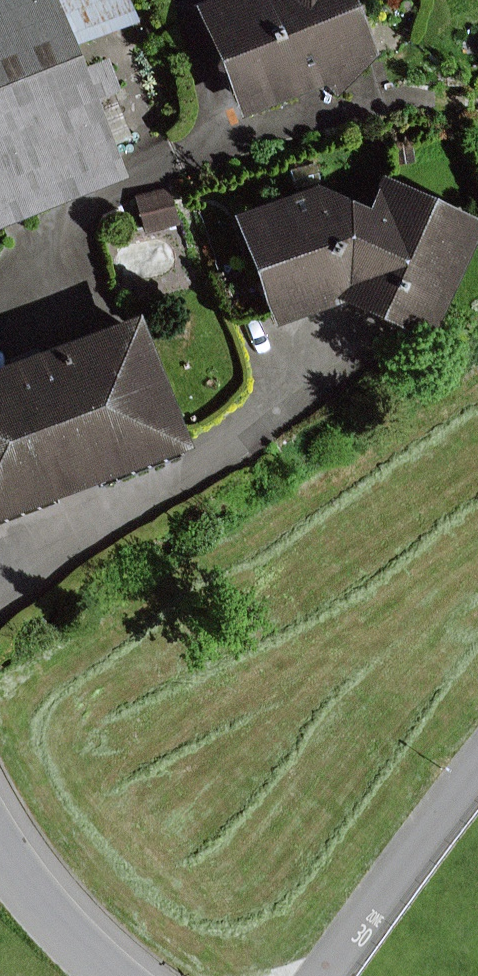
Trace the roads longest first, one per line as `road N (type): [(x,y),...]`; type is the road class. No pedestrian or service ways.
road 1 (residential): [(339,975),(477,774)]
road 2 (residential): [(101,975),(13,887),(0,861)]

